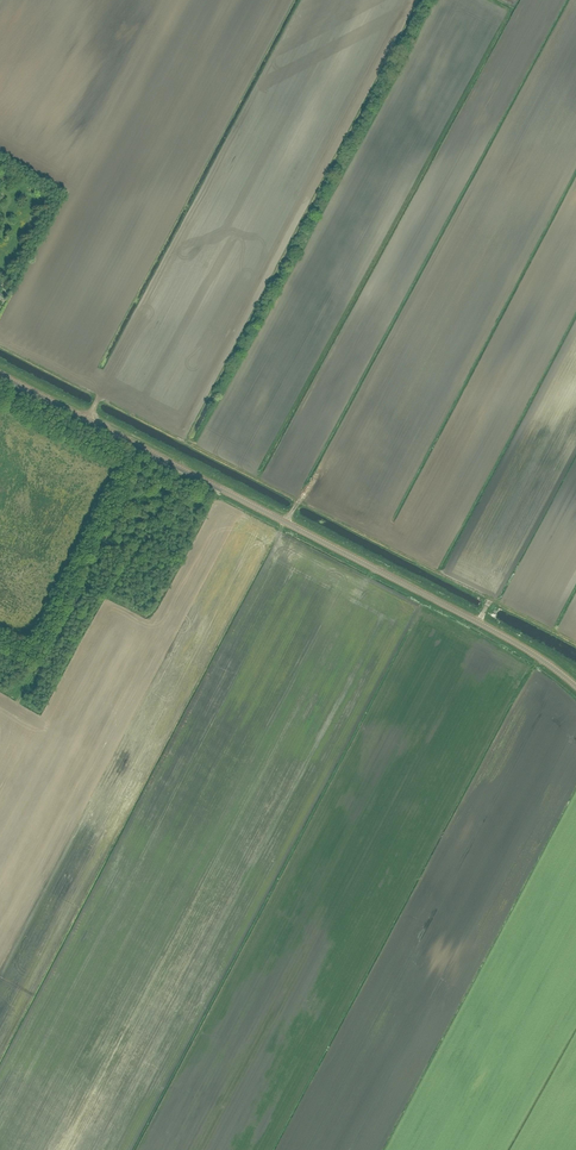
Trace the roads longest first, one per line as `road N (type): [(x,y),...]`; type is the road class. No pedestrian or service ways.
road 1 (unclassified): [(575,686),(487,627),(0,375)]

